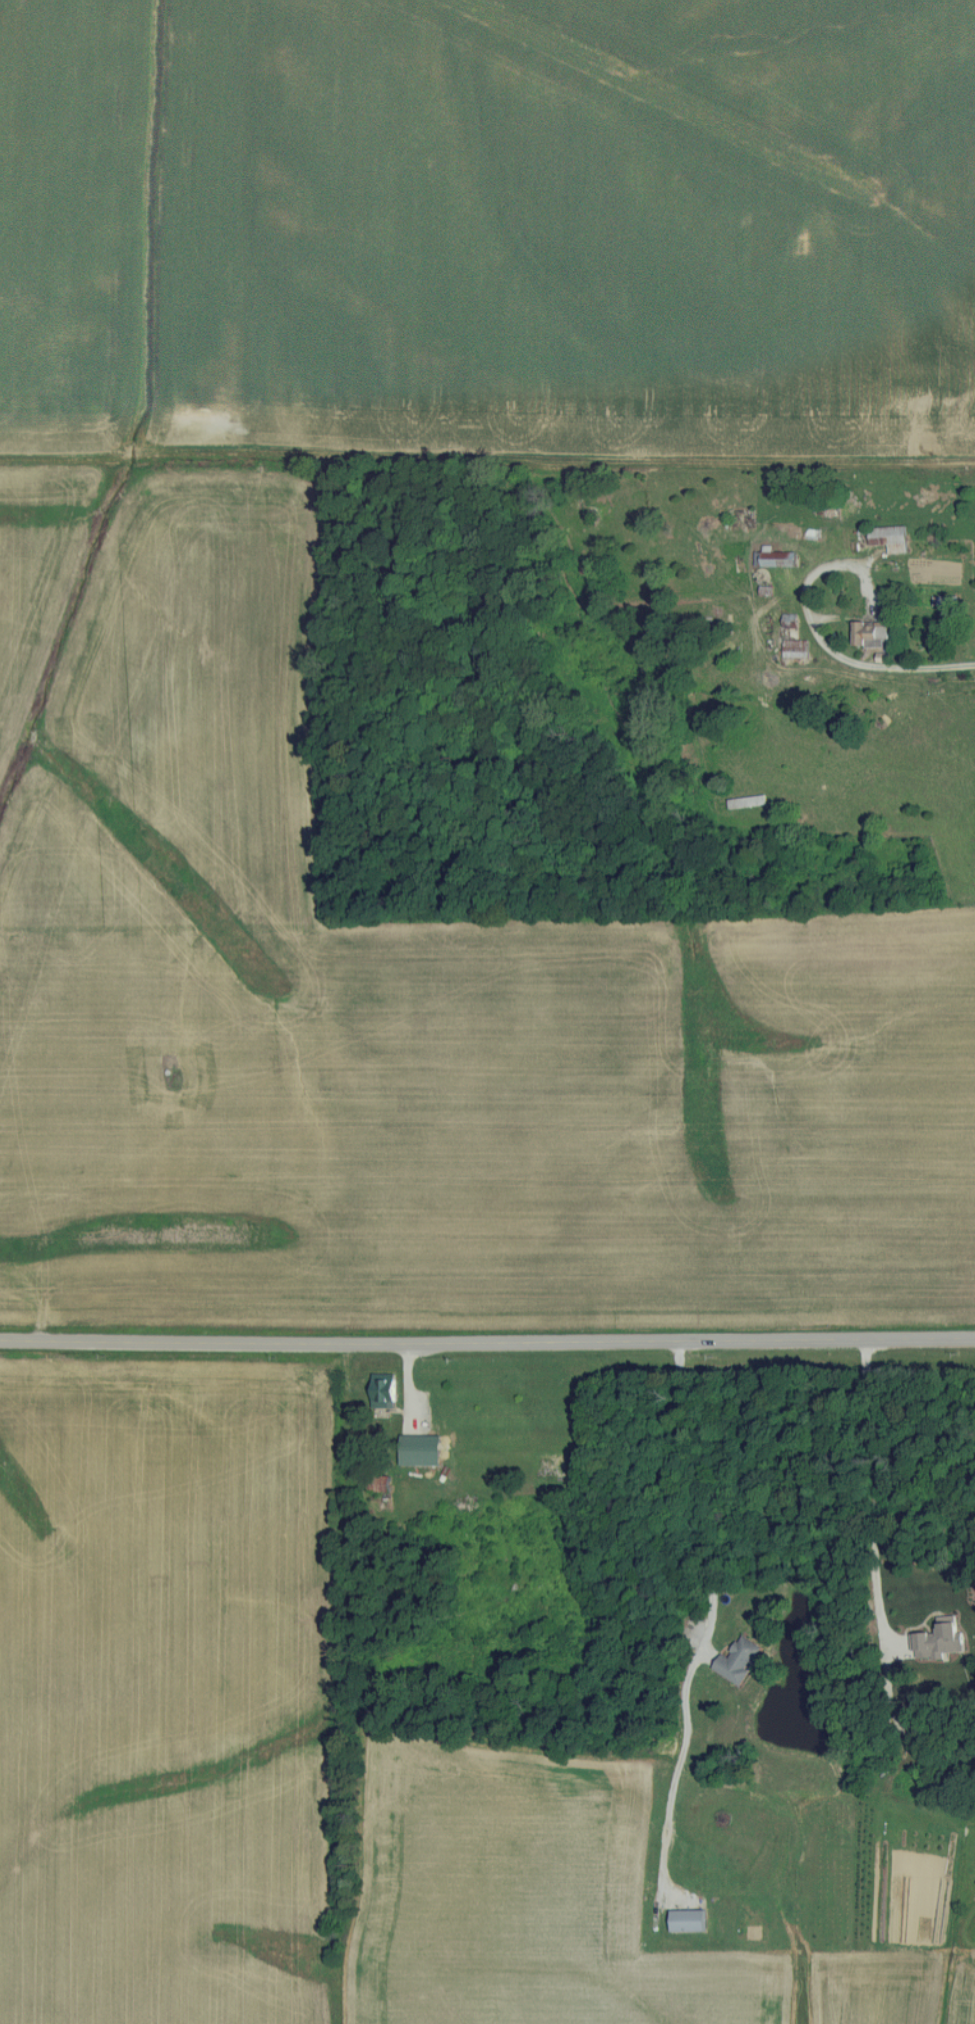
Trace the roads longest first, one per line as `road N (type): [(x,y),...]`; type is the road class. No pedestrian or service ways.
road 1 (residential): [(0,1336),(974,1334)]
road 2 (residential): [(974,666),(872,668),(841,658),(810,620),(806,587),(816,574)]

